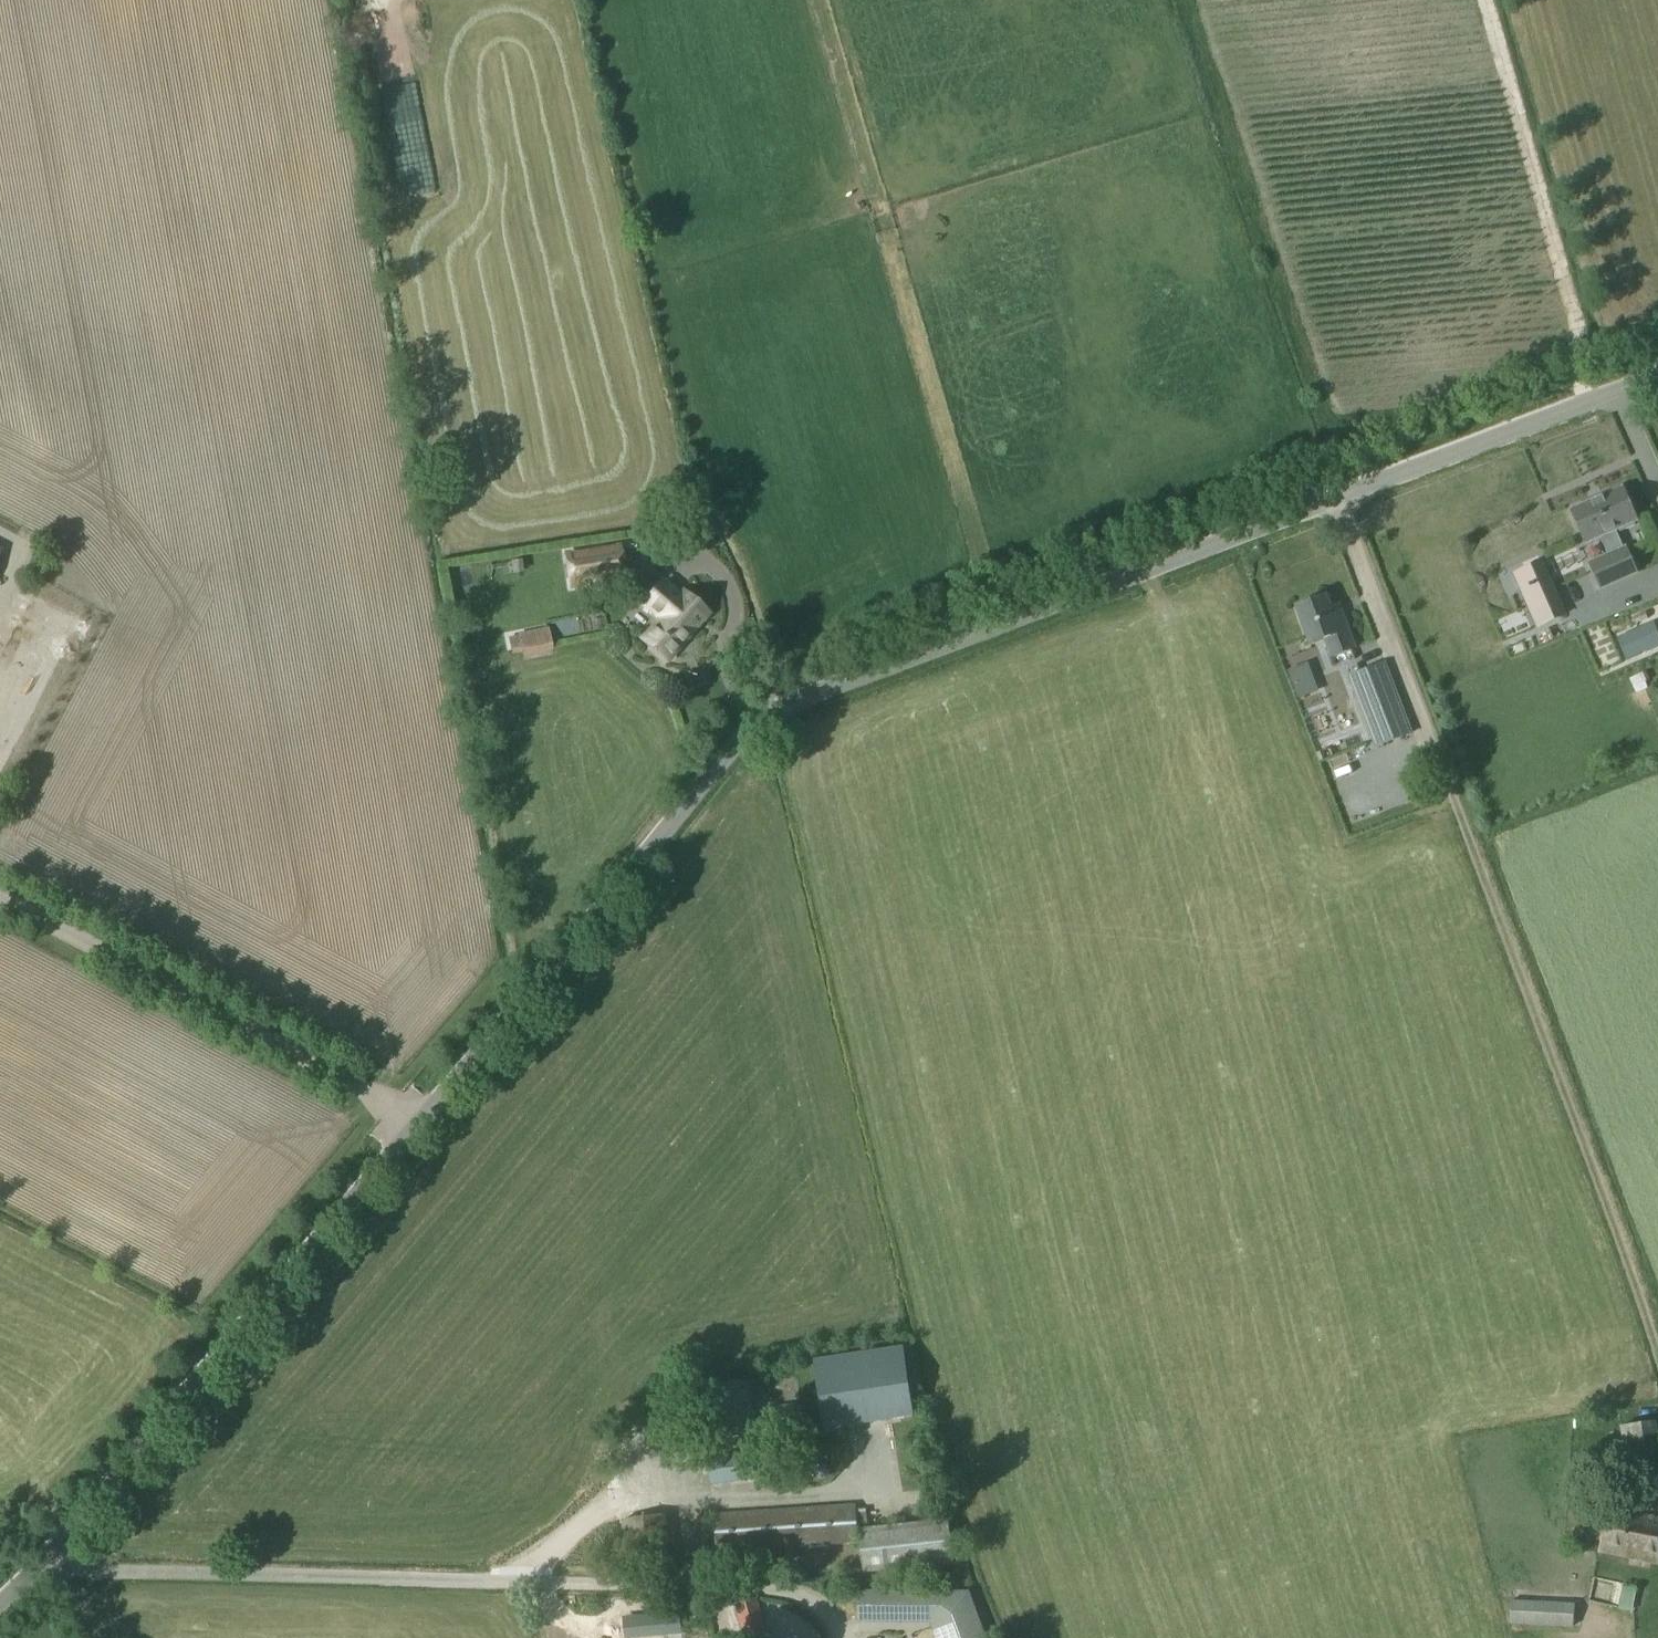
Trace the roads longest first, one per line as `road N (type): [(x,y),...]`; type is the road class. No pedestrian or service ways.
road 1 (unclassified): [(0,1599),(211,1378),(465,1060),(755,721),(825,686),(1338,498),(1657,370)]

